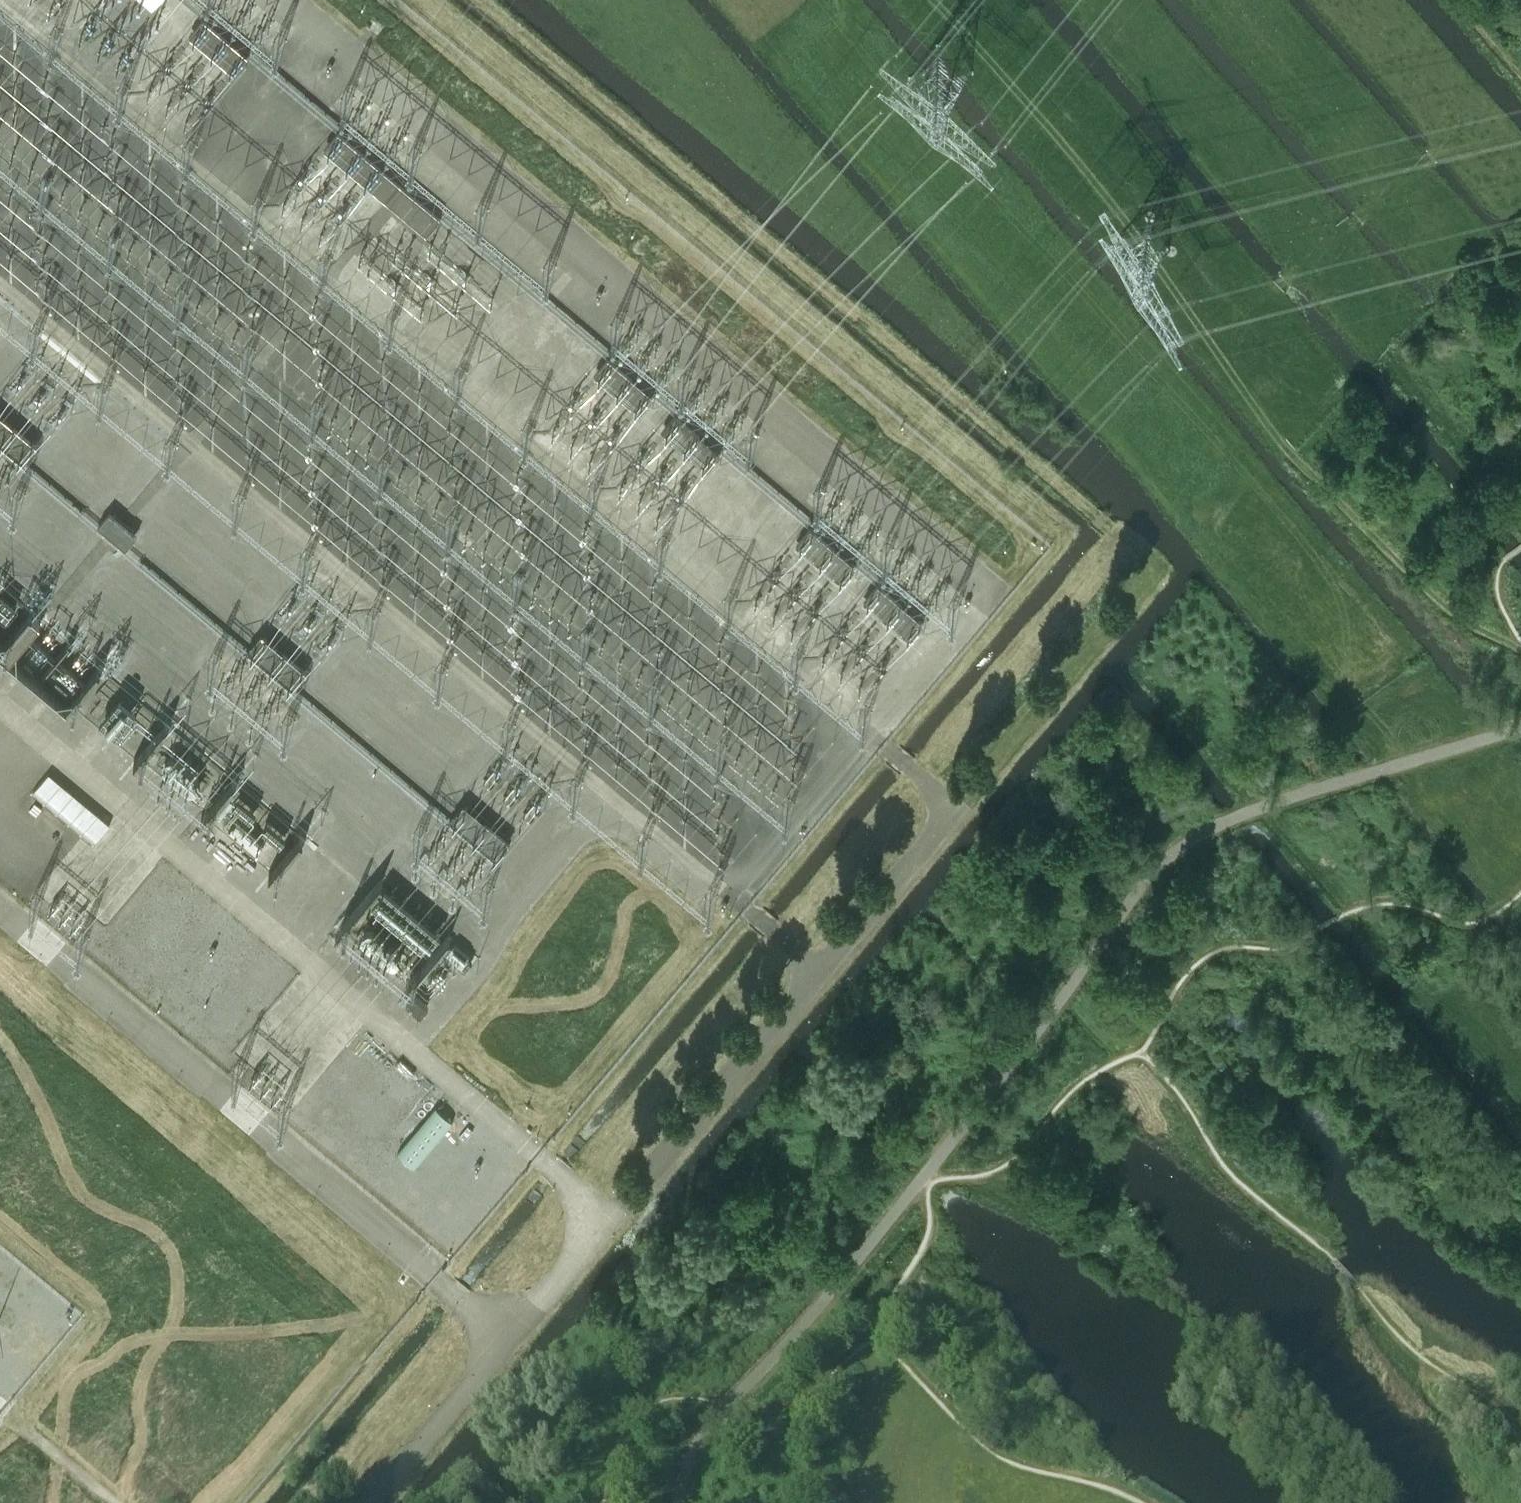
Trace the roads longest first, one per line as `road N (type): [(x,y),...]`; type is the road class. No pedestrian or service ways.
road 1 (track): [(1519,647),(1446,588),(1382,513),(1299,446)]

